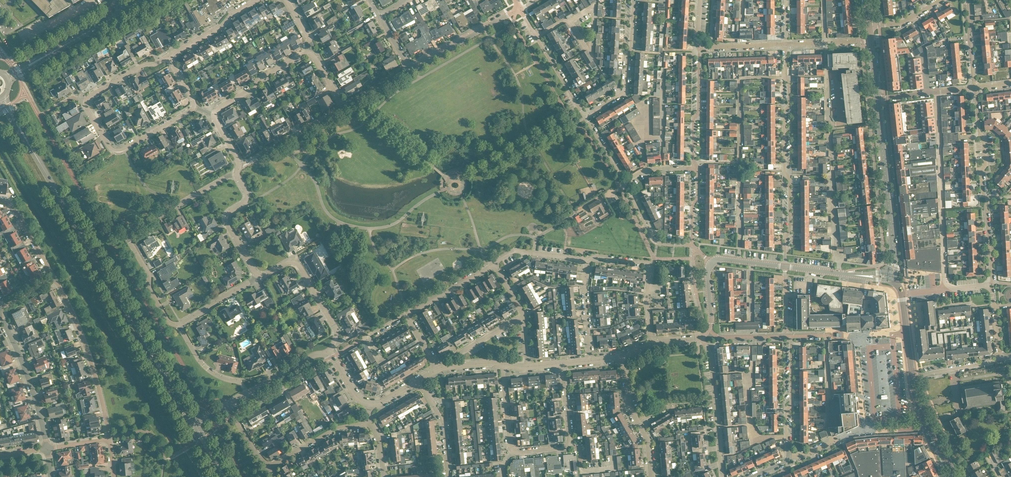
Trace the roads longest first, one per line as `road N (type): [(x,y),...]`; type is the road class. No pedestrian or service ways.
road 1 (secondary): [(193,425),(22,133)]
road 2 (residential): [(168,57),(91,95),(87,107),(117,151),(193,106)]
road 3 (residential): [(179,324),(150,288),(128,235),(237,175)]
road 4 (residential): [(785,266),(785,45)]
road 5 (residential): [(974,87),(987,162),(991,288)]
road 6 (unclassified): [(936,92),(949,286)]
road 7 (residential): [(108,437),(96,376),(55,277)]
road 8 (tertiary): [(894,258),(877,99)]
road 9 (residential): [(333,356),(335,326),(300,266),(257,274)]
road 10 (residential): [(47,449),(33,388),(0,315)]
road 11 (residential): [(723,476),(701,336)]
road 12 (residential): [(584,117),(624,93),(633,0)]
road 13 (residential): [(409,69),(521,8)]
road 14 (residential): [(584,117),(521,8)]
road 15 (residential): [(786,336),(788,460)]
road 16 (residential): [(700,47),(693,168)]
road 17 (secondary): [(39,60),(144,0)]

